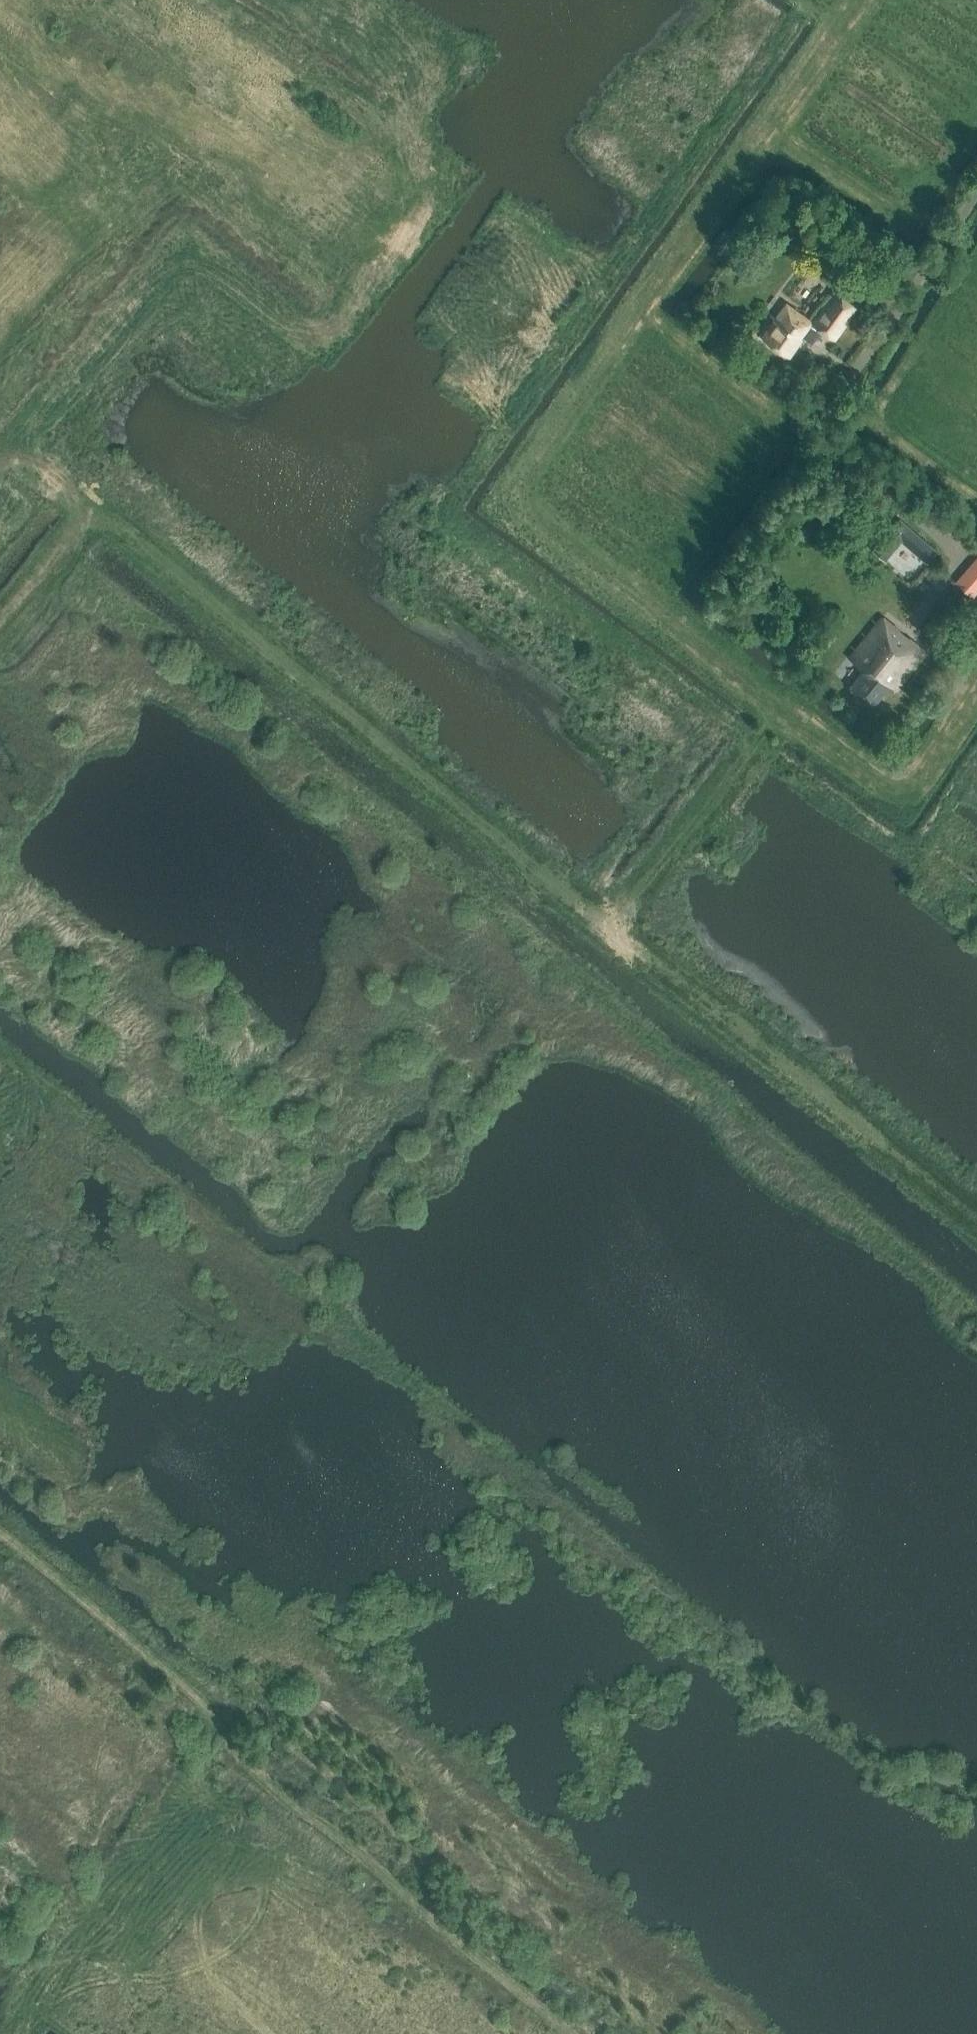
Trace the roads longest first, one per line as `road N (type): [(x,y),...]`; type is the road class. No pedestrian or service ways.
road 1 (track): [(0,621),(95,515),(976,1221)]
road 2 (track): [(0,1533),(204,1704),(259,1775),(574,2033)]

